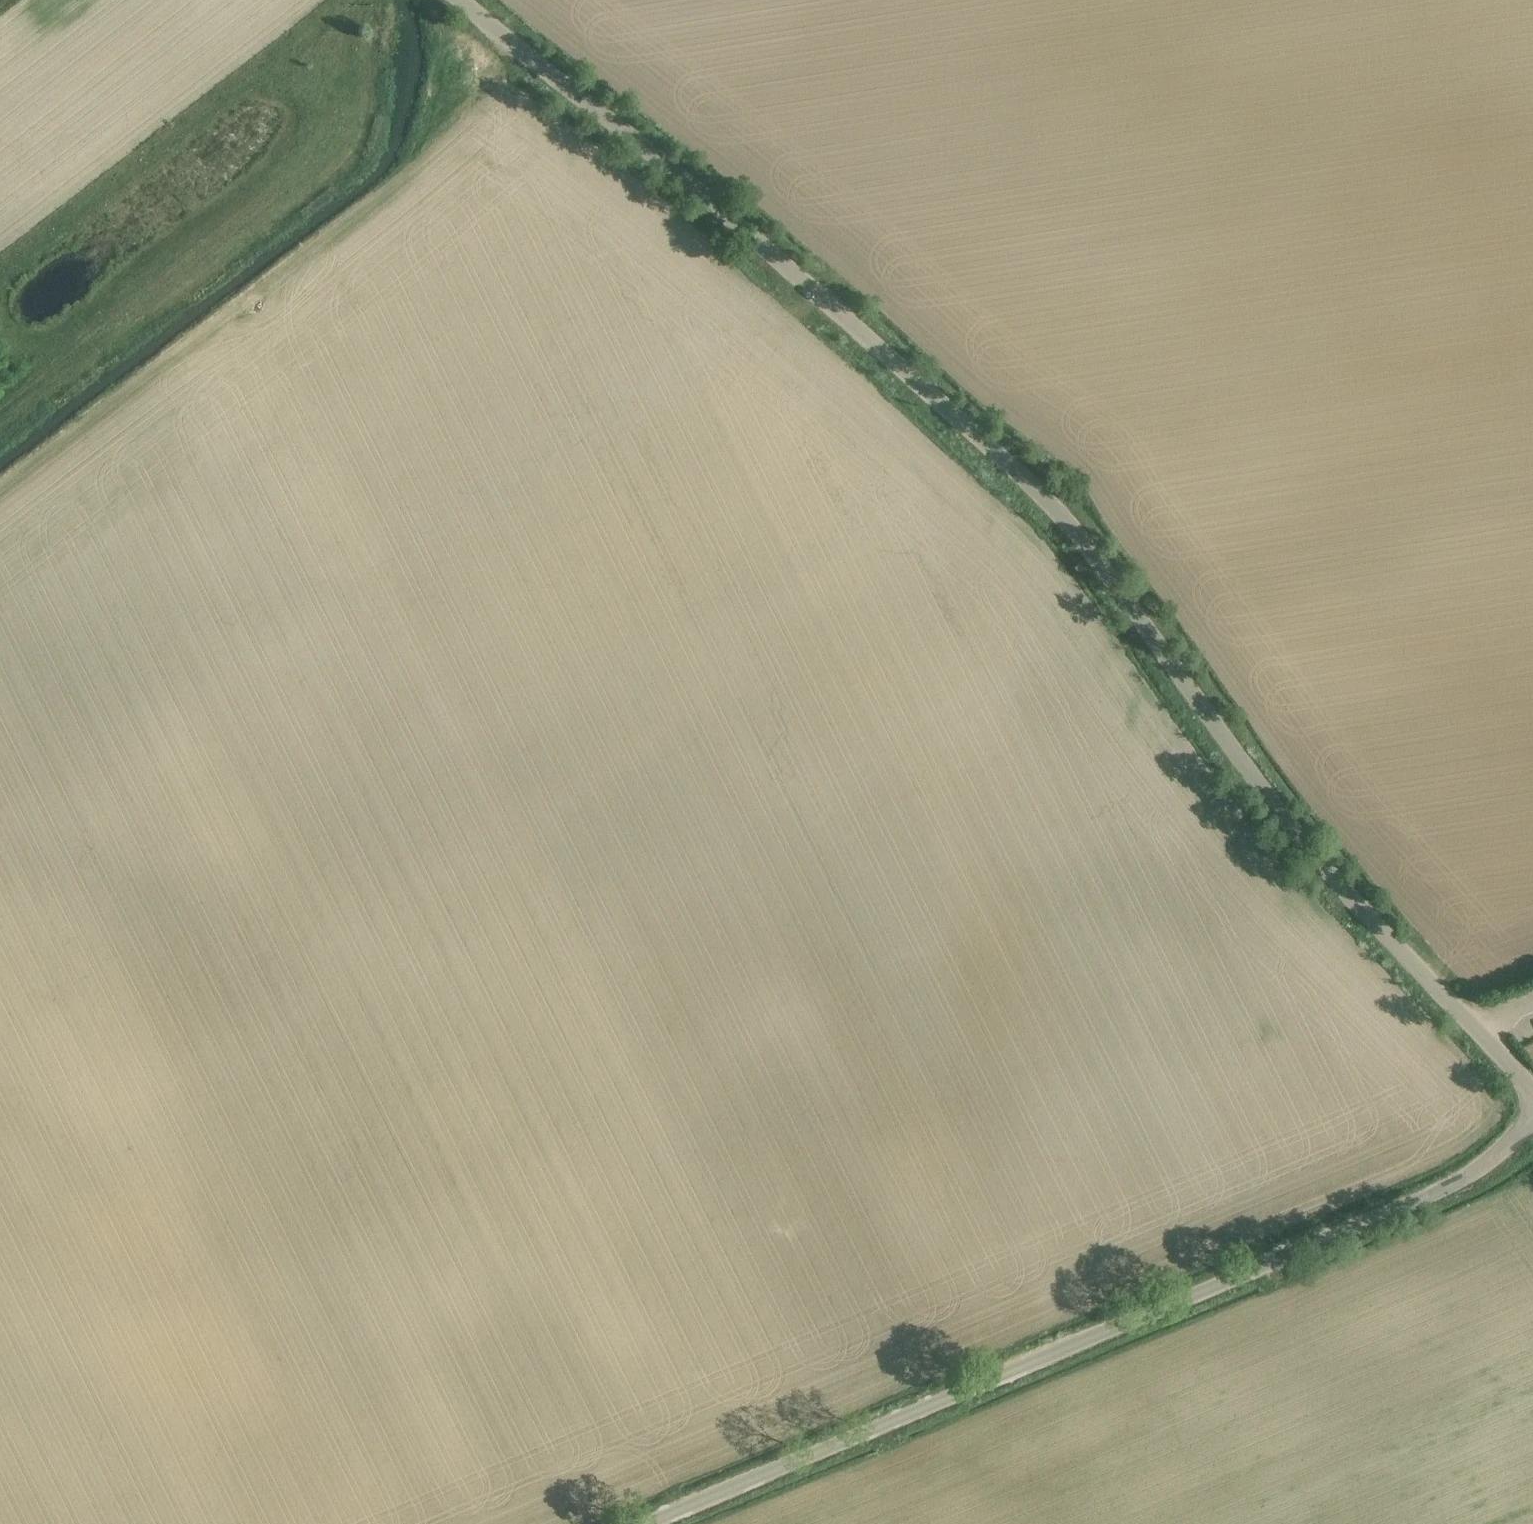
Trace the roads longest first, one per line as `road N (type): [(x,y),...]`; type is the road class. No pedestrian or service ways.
road 1 (unclassified): [(1532,1091),(1329,872),(1046,499),(702,194),(459,0)]
road 2 (unclassified): [(645,1523),(1402,1207),(1468,1176),(1532,1124)]

